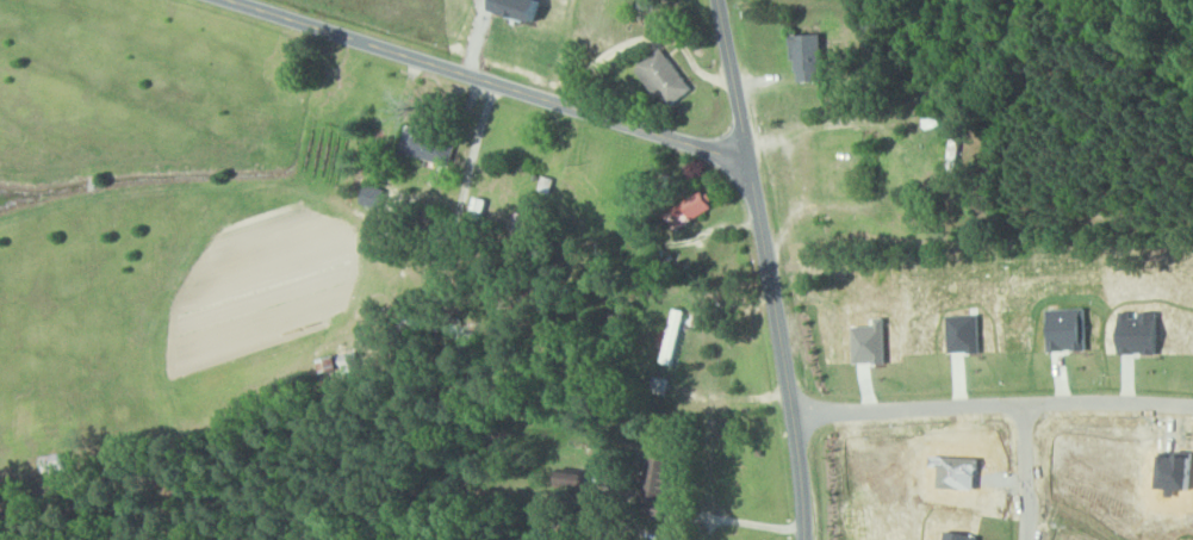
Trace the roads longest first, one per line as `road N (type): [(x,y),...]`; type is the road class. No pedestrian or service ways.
road 1 (residential): [(748,163),(226,0)]
road 2 (tertiary): [(803,539),(768,265),(715,0)]
road 3 (residential): [(793,418),(1079,402),(1192,406)]
road 4 (residential): [(1026,539),(1020,405)]

